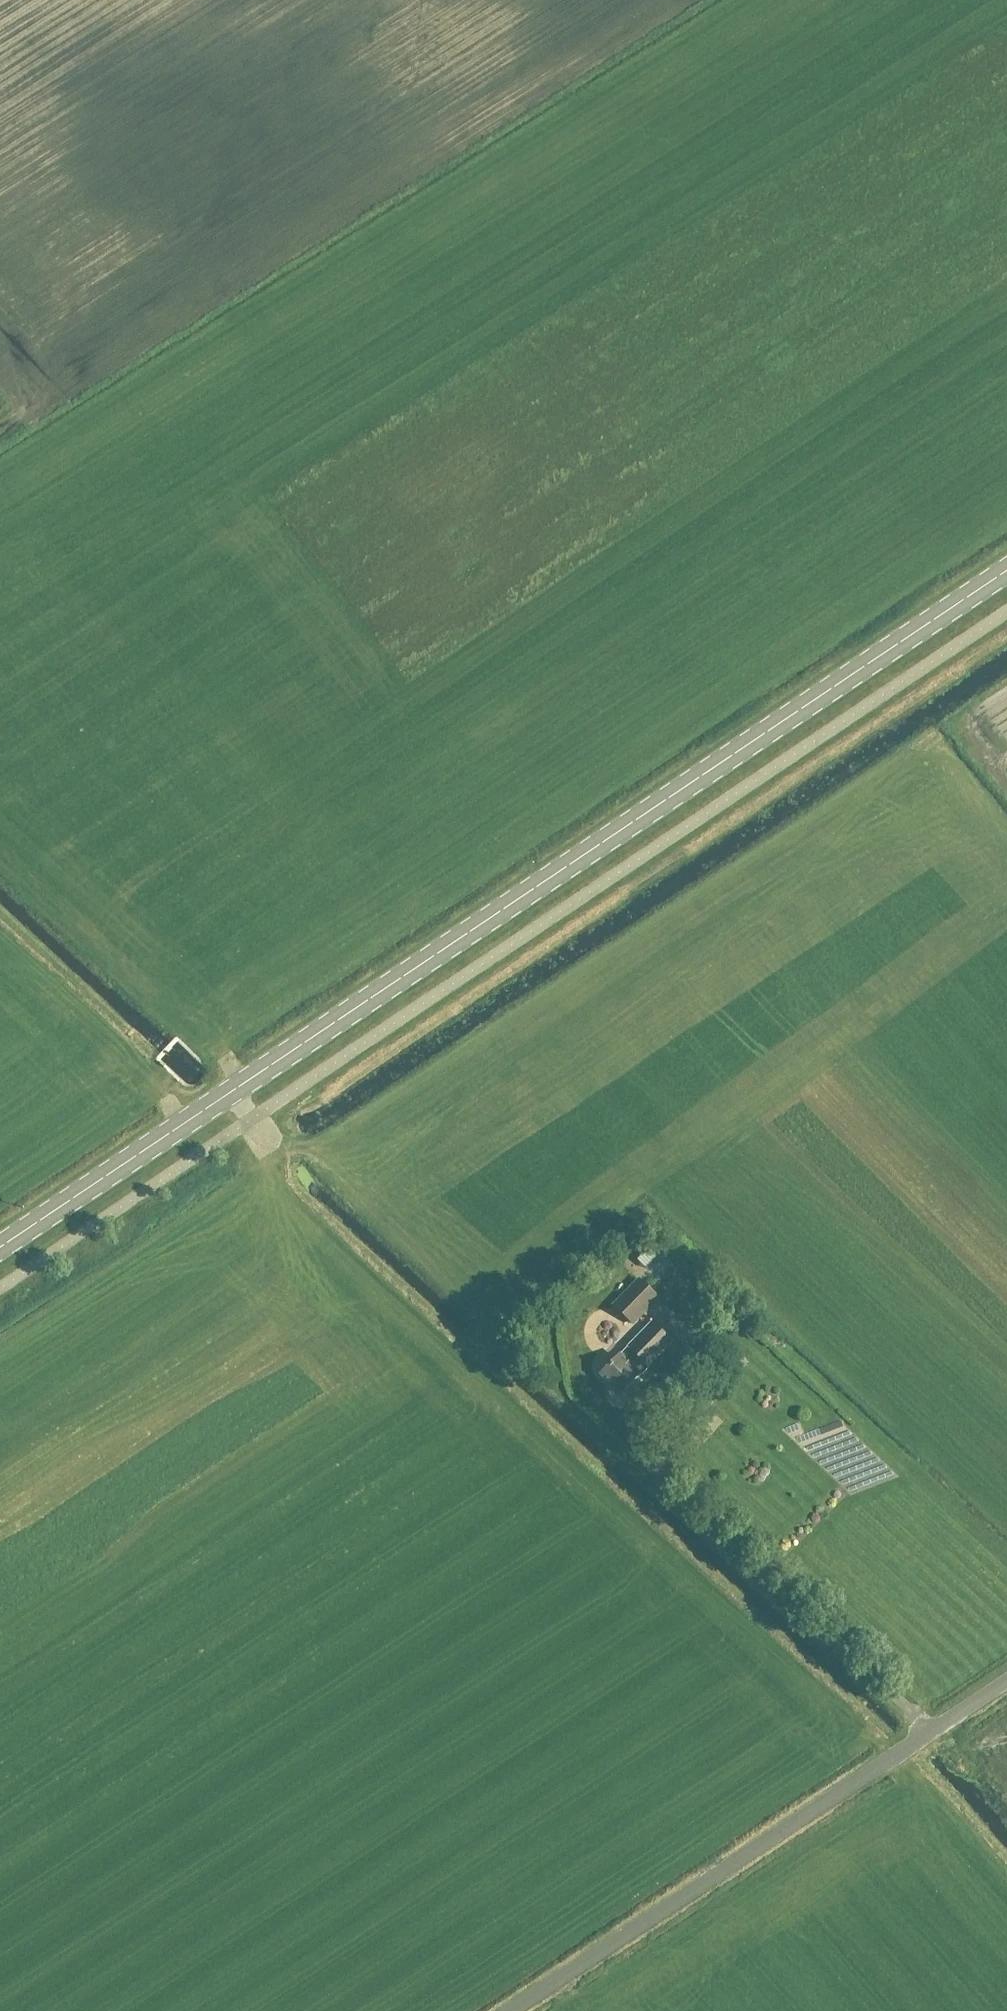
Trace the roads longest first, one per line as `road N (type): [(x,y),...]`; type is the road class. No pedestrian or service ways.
road 1 (secondary): [(1006,563),(0,1243)]
road 2 (unclassified): [(516,2010),(1006,1683)]

